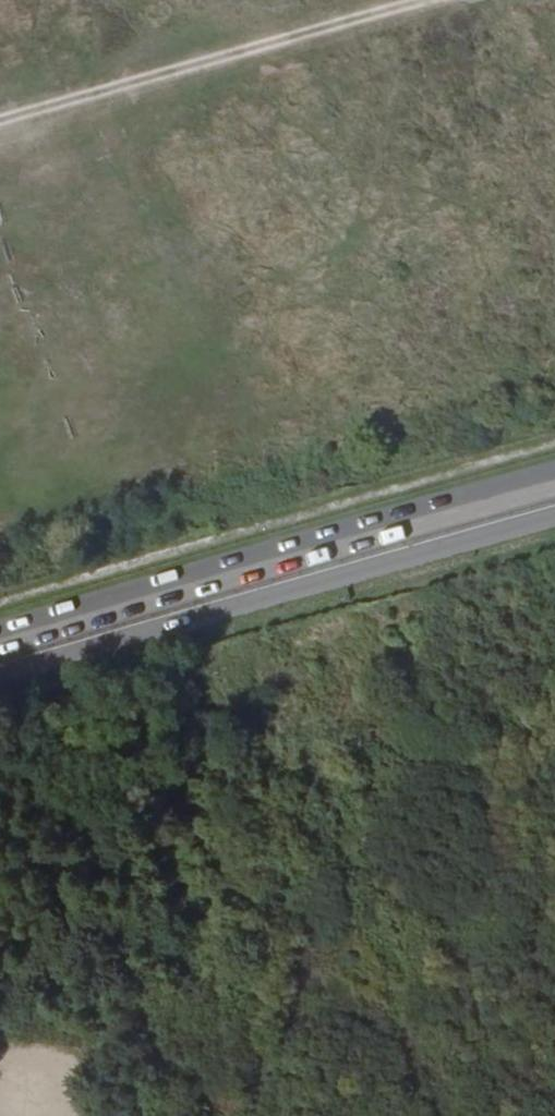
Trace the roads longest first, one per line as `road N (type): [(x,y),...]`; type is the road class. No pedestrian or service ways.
road 1 (unclassified): [(0,676),(554,509)]
road 2 (unclassified): [(554,481),(0,646)]
road 3 (track): [(416,0),(0,120)]

